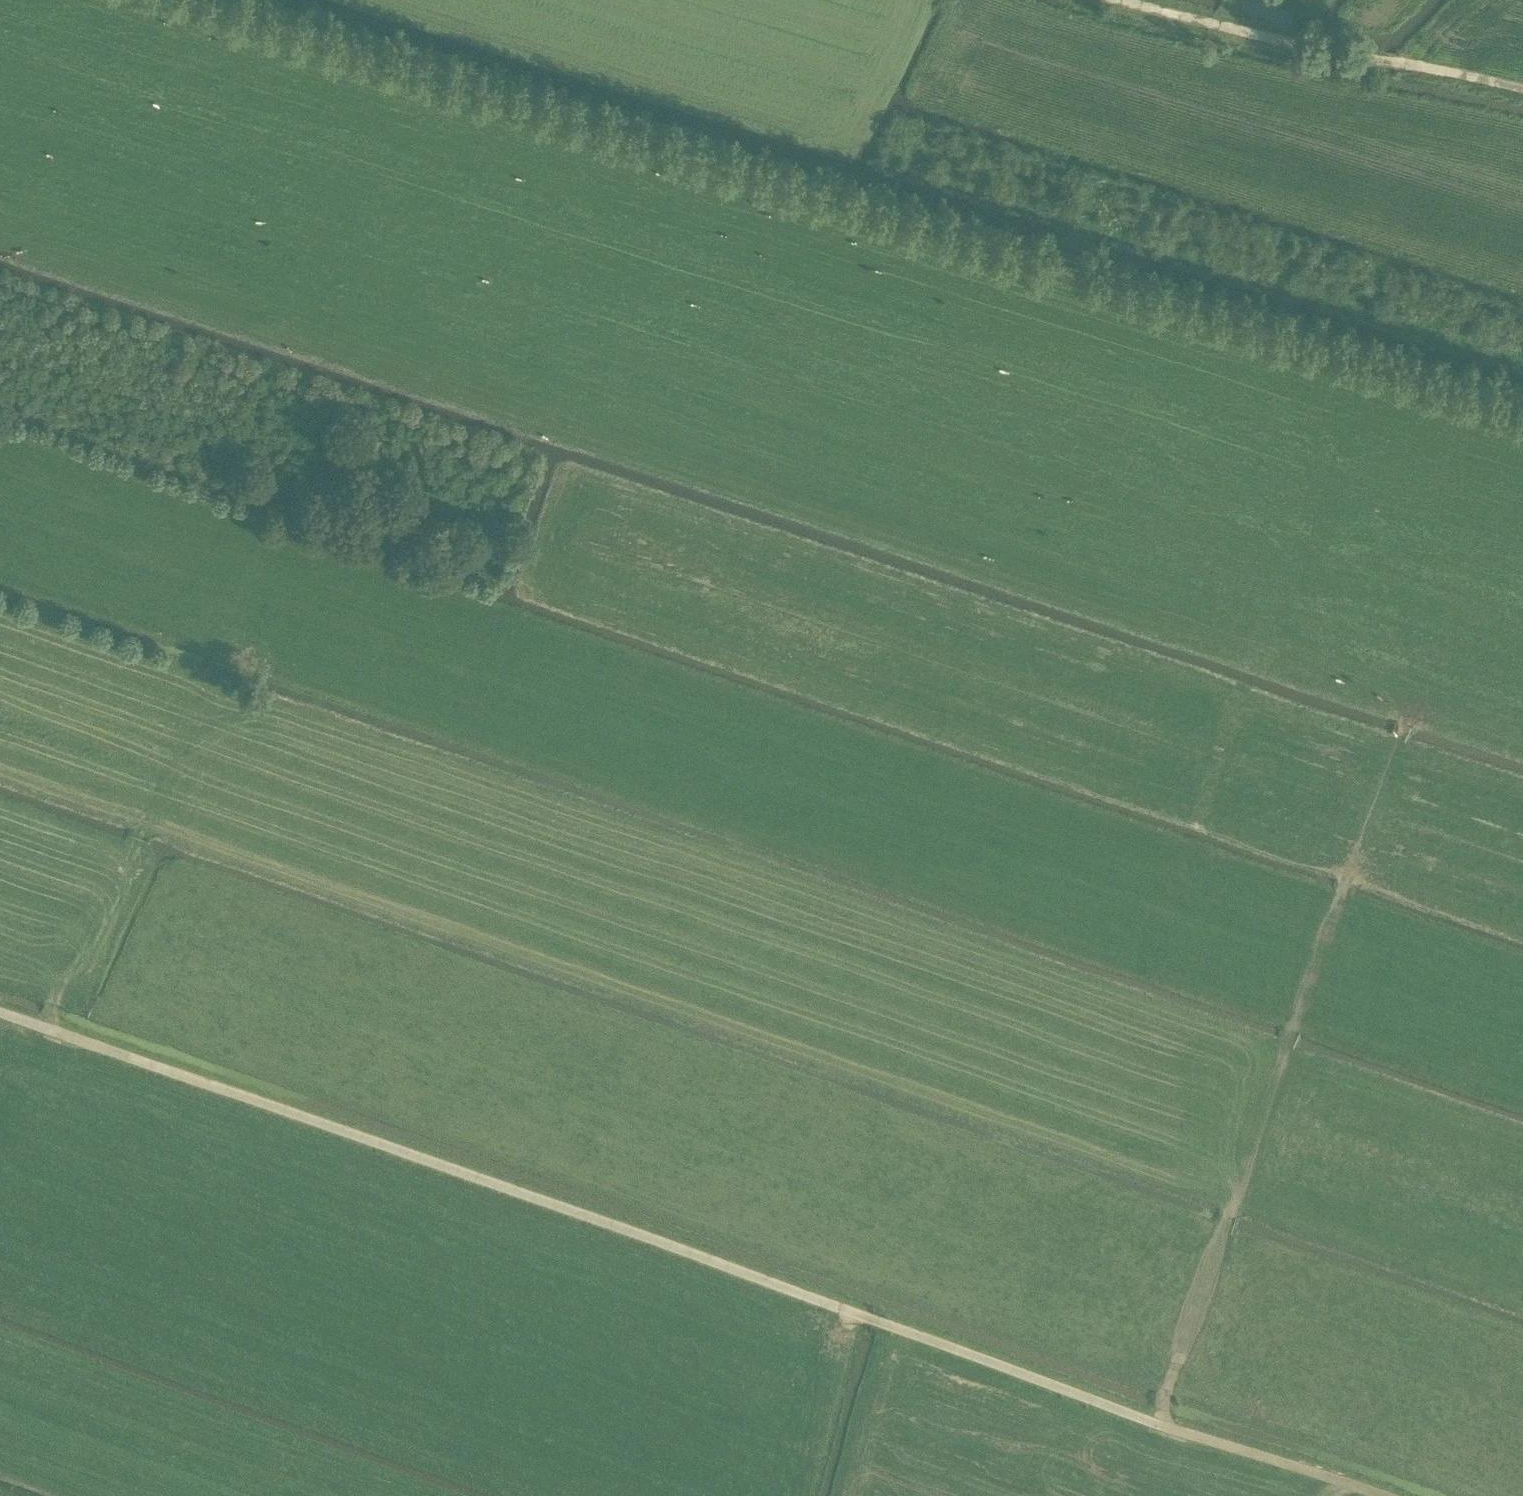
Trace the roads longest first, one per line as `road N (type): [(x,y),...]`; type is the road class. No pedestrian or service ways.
road 1 (track): [(1374,1495),(0,1016)]
road 2 (track): [(1522,403),(214,0)]
road 3 (track): [(1522,83),(1124,0)]

